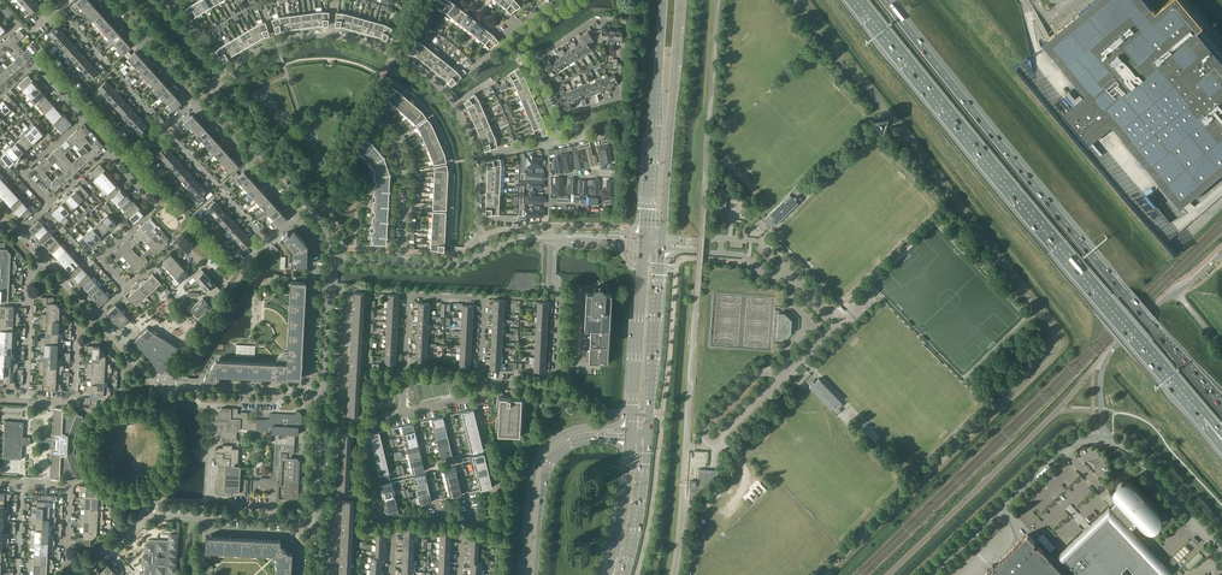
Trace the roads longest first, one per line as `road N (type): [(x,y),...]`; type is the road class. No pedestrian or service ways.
road 1 (motorway): [(854,0),(1204,416)]
road 2 (motorway): [(1221,407),(886,0)]
road 3 (residential): [(403,414),(409,296),(483,298),(480,381)]
road 4 (residential): [(126,288),(99,258),(154,208),(113,161),(99,158),(45,206)]
road 5 (residential): [(45,206),(20,175),(83,117),(34,63),(0,94)]
road 6 (primary): [(662,238),(679,0)]
road 7 (primary): [(664,0),(645,235)]
road 8 (unclassified): [(1105,437),(1101,375),(1109,354),(1221,255)]
road 9 (unclassified): [(928,574),(1064,447),(1105,437)]
road 10 (residential): [(480,381),(556,385),(561,295),(549,282),(551,241)]
road 11 (secondary): [(631,429),(581,427),(546,448),(535,471),(524,574)]
road 12 (tertiary): [(331,257),(323,221),(206,92)]
road 13 (residential): [(476,157),(461,116),(428,76),(375,46),(331,35)]
road 14 (secondary): [(536,574),(551,459),(585,439),(630,440)]
road 15 (primary): [(648,436),(662,248)]
road 16 (primary): [(644,247),(631,429)]
road 17 (residential): [(165,129),(55,9)]
road 18 (unclassified): [(1105,437),(1130,447),(1221,547)]
road 19 (residential): [(403,261),(403,170),(392,142),(362,119)]
road 20 (residential): [(267,243),(165,129)]
road 21 (residential): [(193,103),(296,216)]
road 22 (residential): [(339,421),(345,291),(329,290)]
road 23 (primary): [(625,574),(648,436)]
road 24 (residential): [(28,399),(73,403),(77,334),(95,318)]
road 25 (residential): [(22,483),(68,486),(67,558),(81,572)]
road 26 (residential): [(233,288),(176,245),(126,288)]

